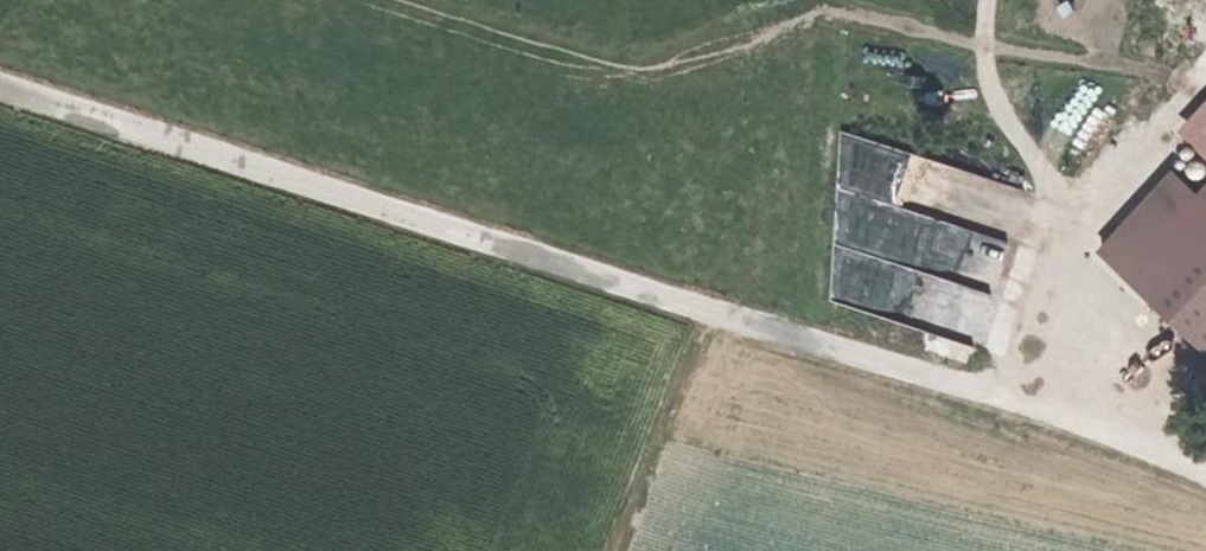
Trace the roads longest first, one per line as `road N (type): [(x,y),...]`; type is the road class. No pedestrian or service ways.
road 1 (track): [(618,550),(713,308),(1205,467)]
road 2 (unclassified): [(713,308),(0,83)]
road 3 (track): [(983,394),(1062,186),(989,89),(990,0)]

